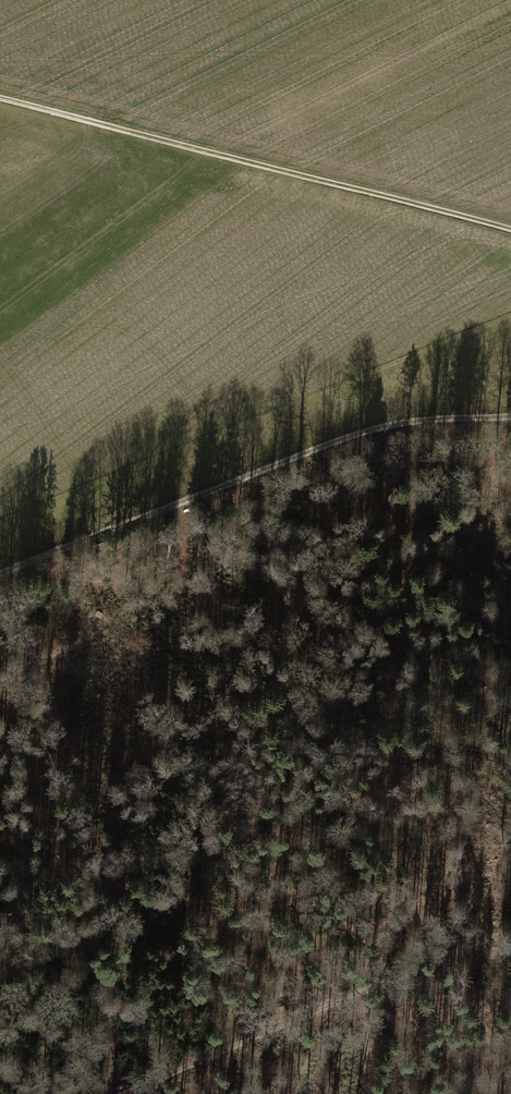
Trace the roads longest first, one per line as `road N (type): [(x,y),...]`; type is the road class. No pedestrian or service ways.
road 1 (track): [(510,416),(379,427),(0,584)]
road 2 (track): [(0,99),(510,230)]
road 3 (track): [(510,934),(129,1093)]

